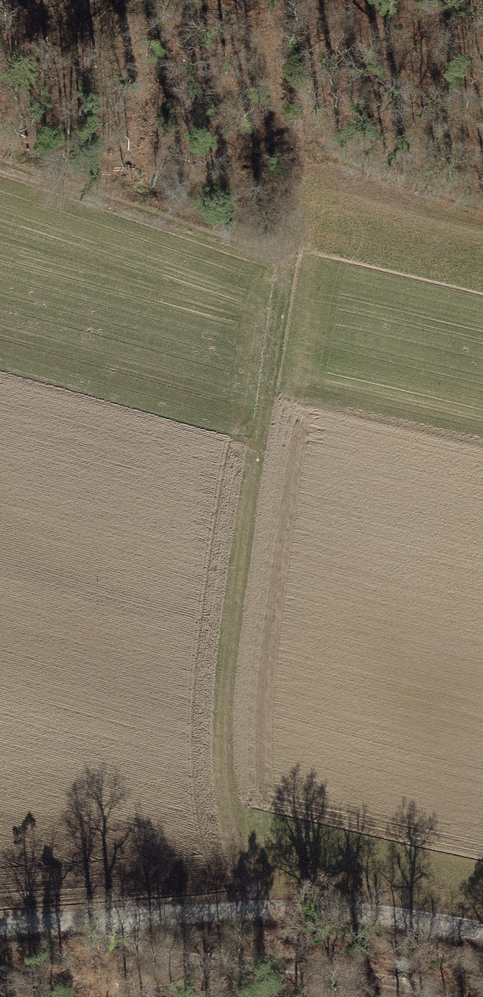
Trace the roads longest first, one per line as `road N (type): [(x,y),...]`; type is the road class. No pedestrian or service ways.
road 1 (track): [(265,911),(229,809),(216,696),(287,261),(269,228)]
road 2 (unclassified): [(482,932),(407,917),(265,911),(0,923)]
road 3 (track): [(0,157),(269,228)]

